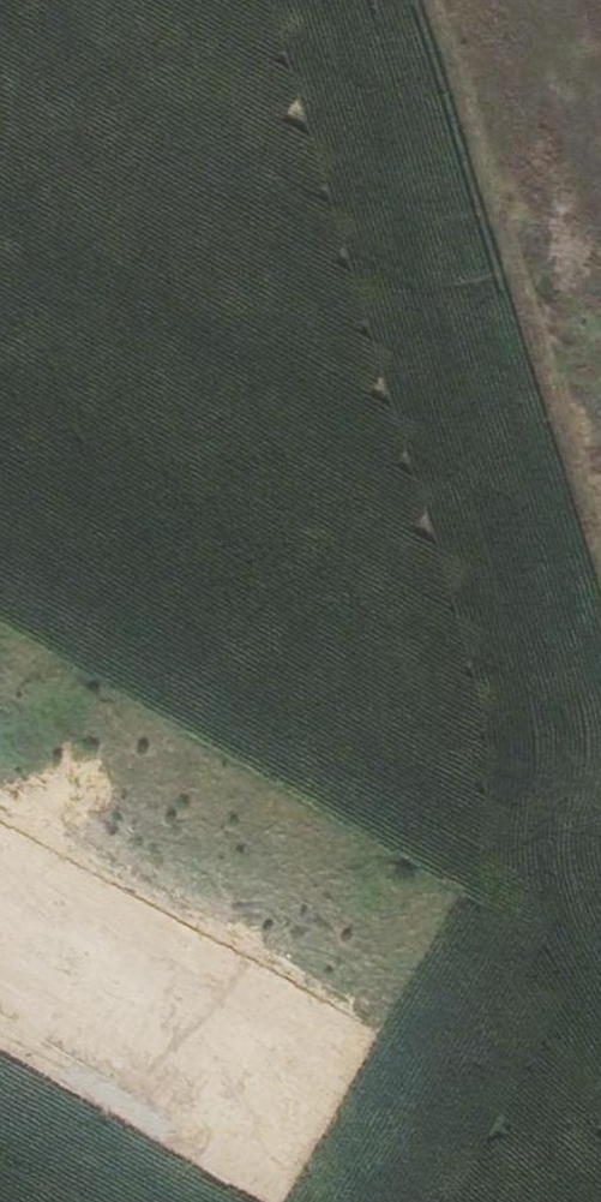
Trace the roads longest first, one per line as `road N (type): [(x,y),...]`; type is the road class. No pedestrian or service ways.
road 1 (track): [(439,0),(600,552)]

